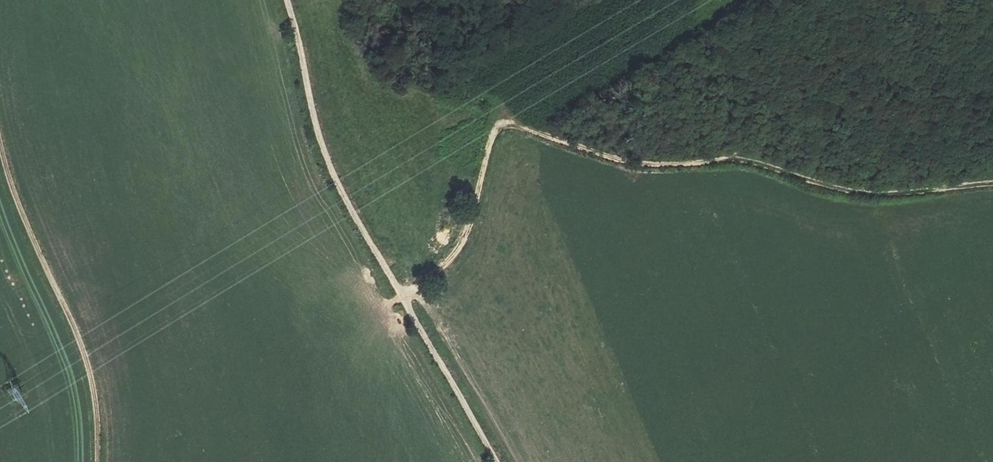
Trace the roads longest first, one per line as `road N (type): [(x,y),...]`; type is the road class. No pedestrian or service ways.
road 1 (track): [(97,461),(94,394),(74,327),(10,187),(0,139)]
road 2 (track): [(288,0),(333,173),(404,295)]
road 3 (track): [(731,160),(885,195),(992,183)]
road 4 (track): [(510,122),(619,161),(731,160)]
road 5 (track): [(404,295),(446,264),(469,234),(493,131),(510,122)]
road 6 (track): [(404,295),(497,461)]

